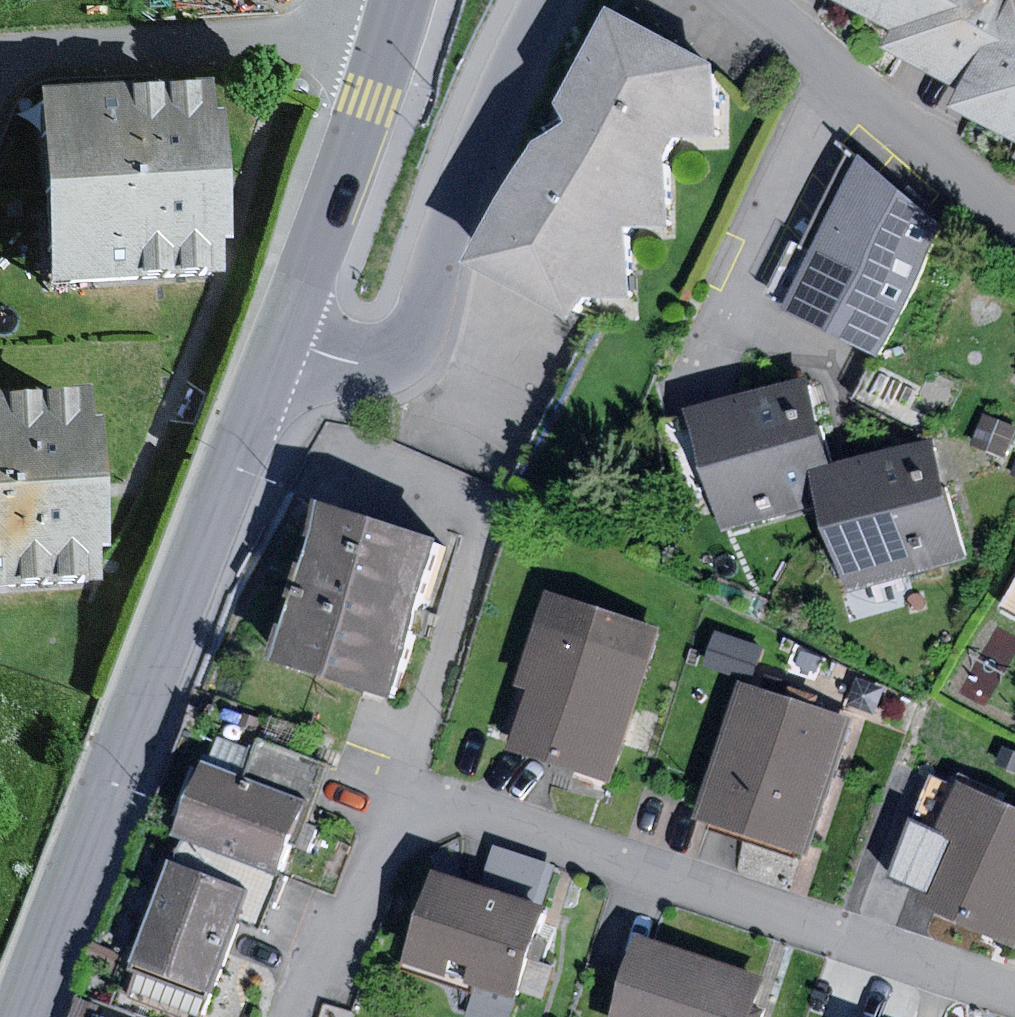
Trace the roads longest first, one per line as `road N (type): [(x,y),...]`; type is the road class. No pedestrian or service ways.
road 1 (residential): [(305,1016),(392,819),(439,804),(1014,995)]
road 2 (primary): [(17,1016),(282,338)]
road 3 (tertiary): [(282,338),(338,359),(386,354),(419,327),(493,113),(545,0)]
road 4 (primary): [(282,338),(400,0)]
road 5 (residential): [(1014,223),(743,0)]

